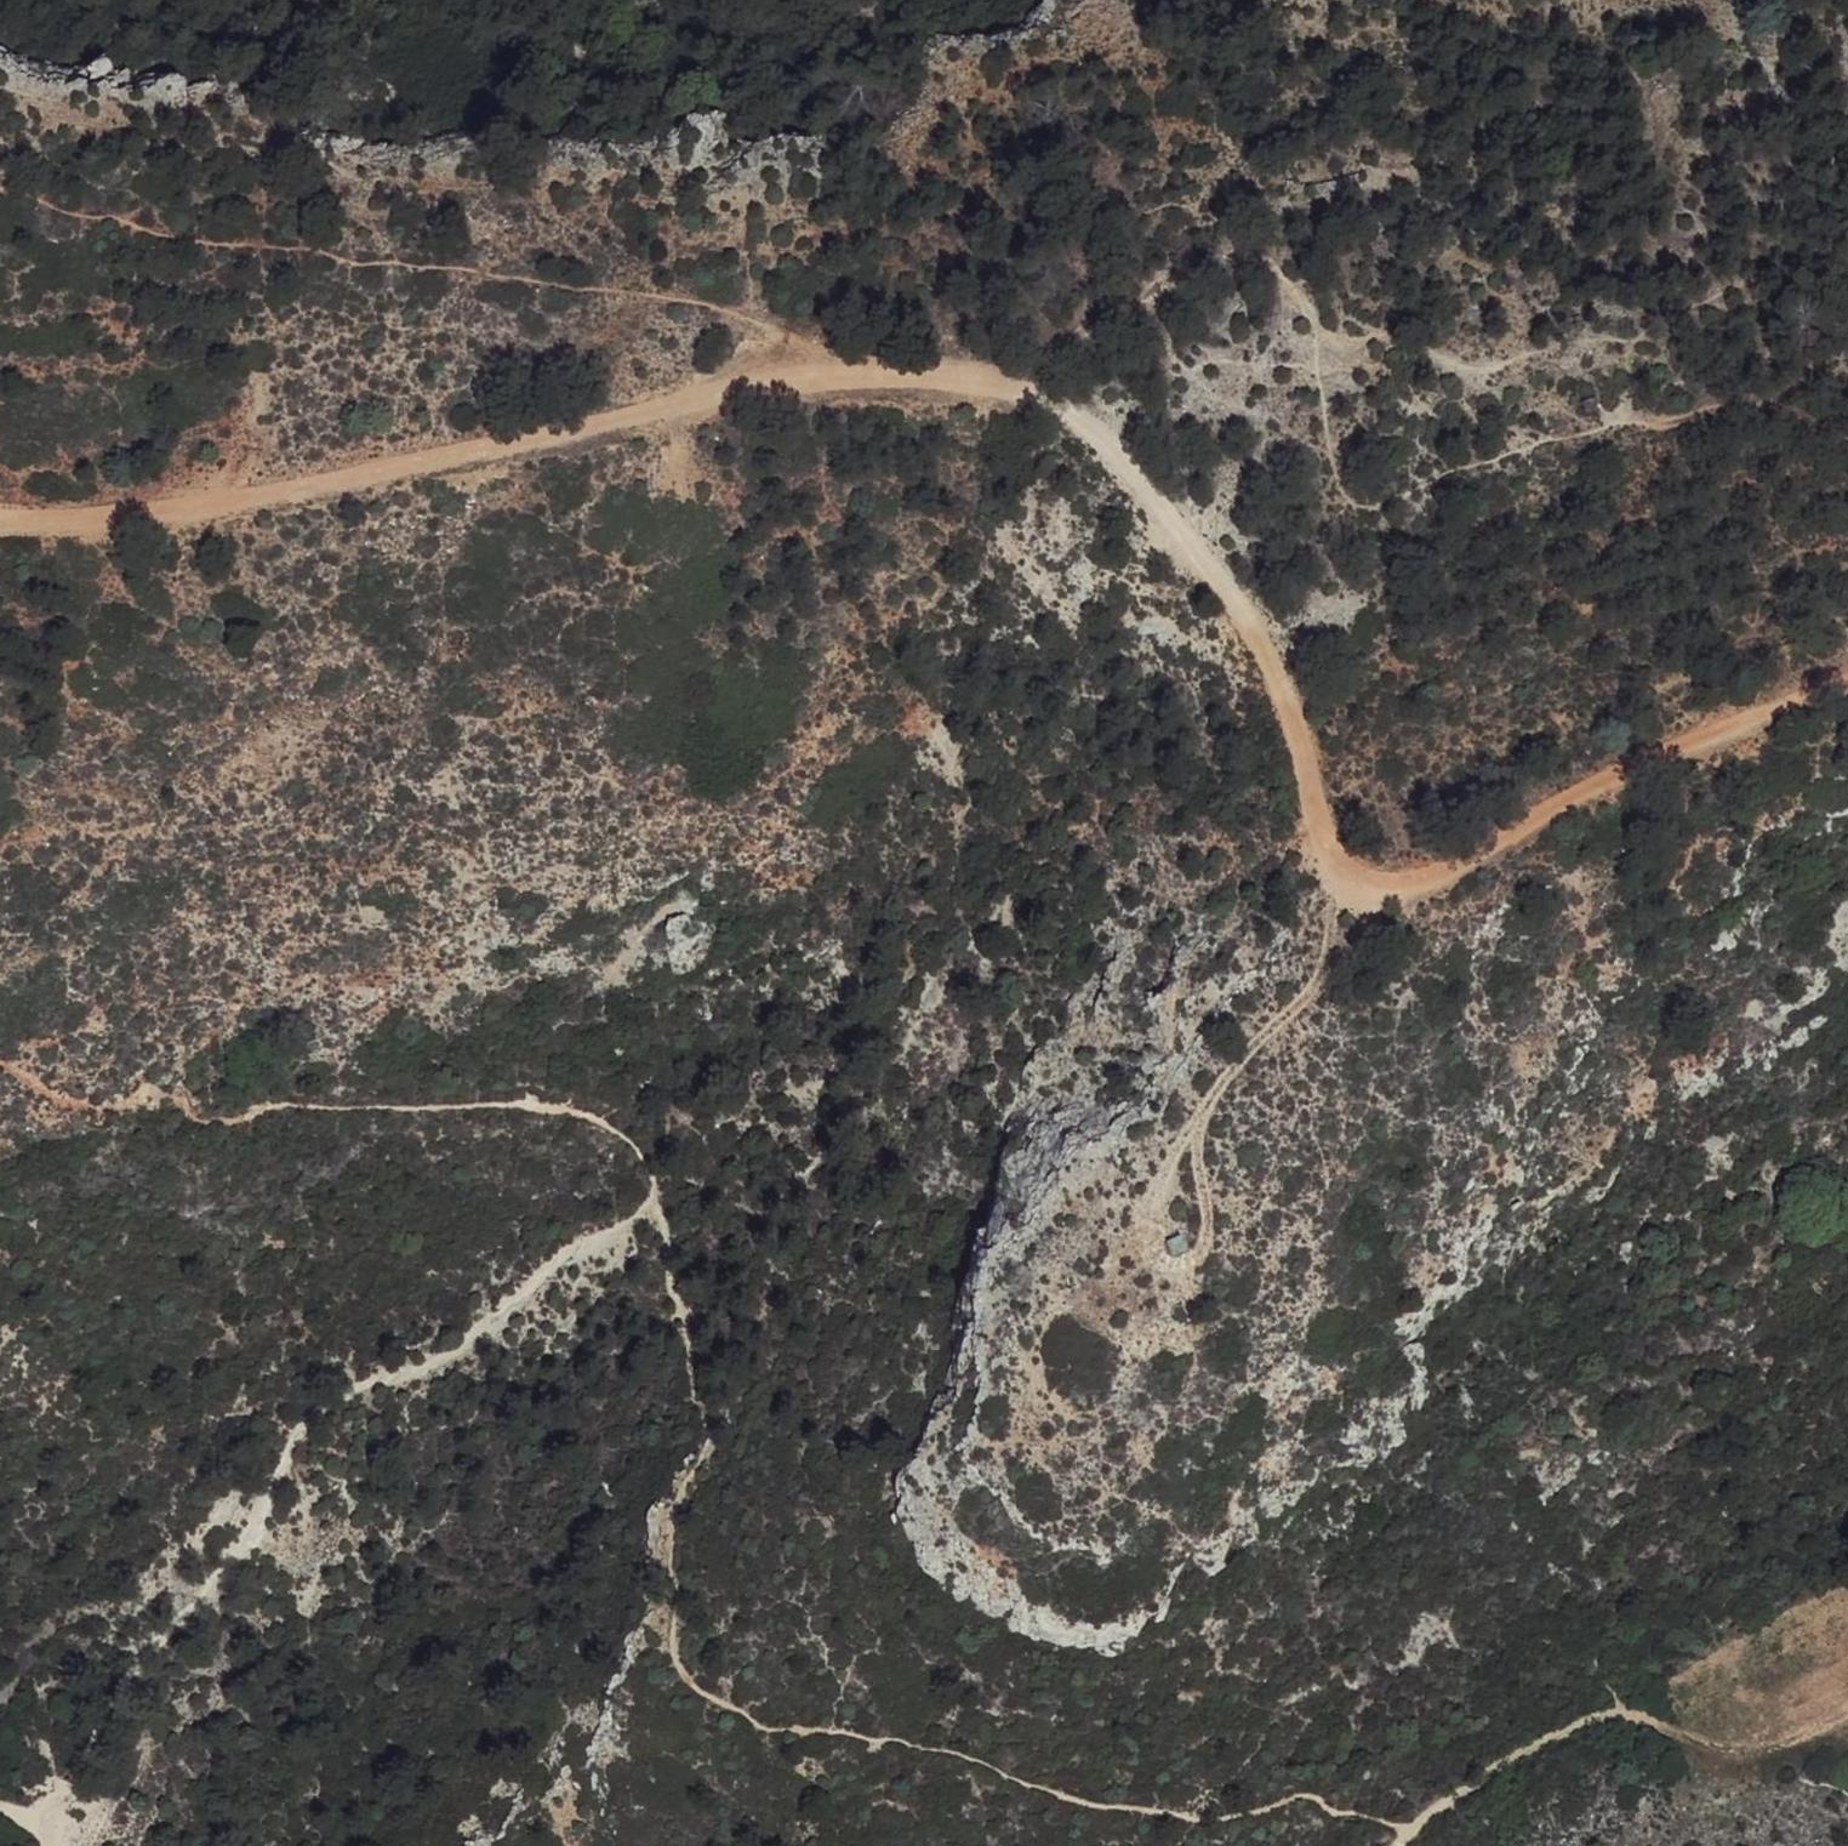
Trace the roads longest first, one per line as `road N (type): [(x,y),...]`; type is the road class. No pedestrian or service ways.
road 1 (track): [(1847,683),(1727,723),(1397,875),(1323,856),(1296,793),(1277,683),(1134,466),(1032,386),(906,376),(656,410),(197,510),(0,523)]
road 2 (track): [(1847,1718),(1785,1739),(1710,1746),(1627,1709),(1608,1713),(1507,1759),(1397,1845)]

